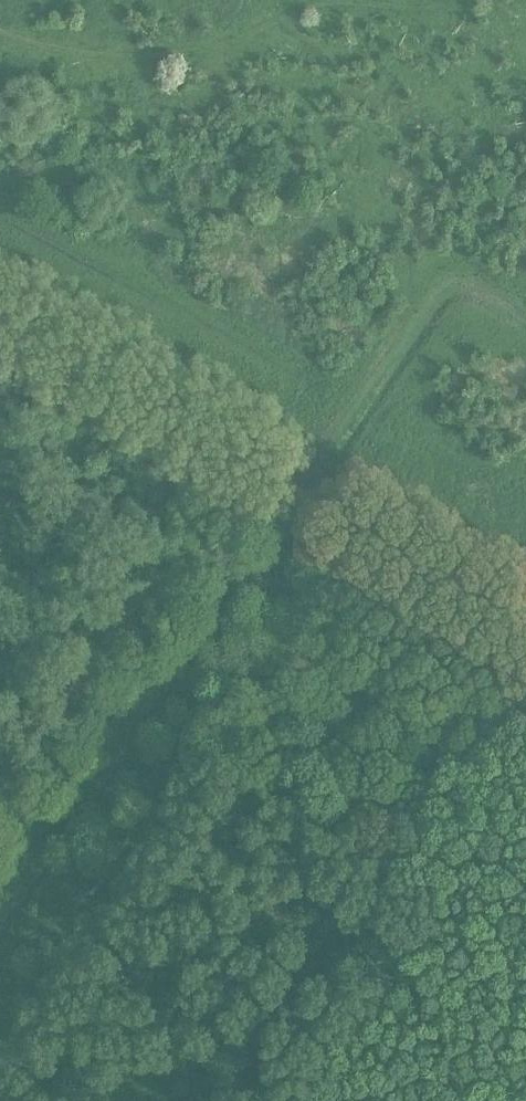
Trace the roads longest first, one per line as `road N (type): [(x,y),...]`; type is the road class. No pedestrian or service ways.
road 1 (track): [(525,656),(253,465),(0,307)]

